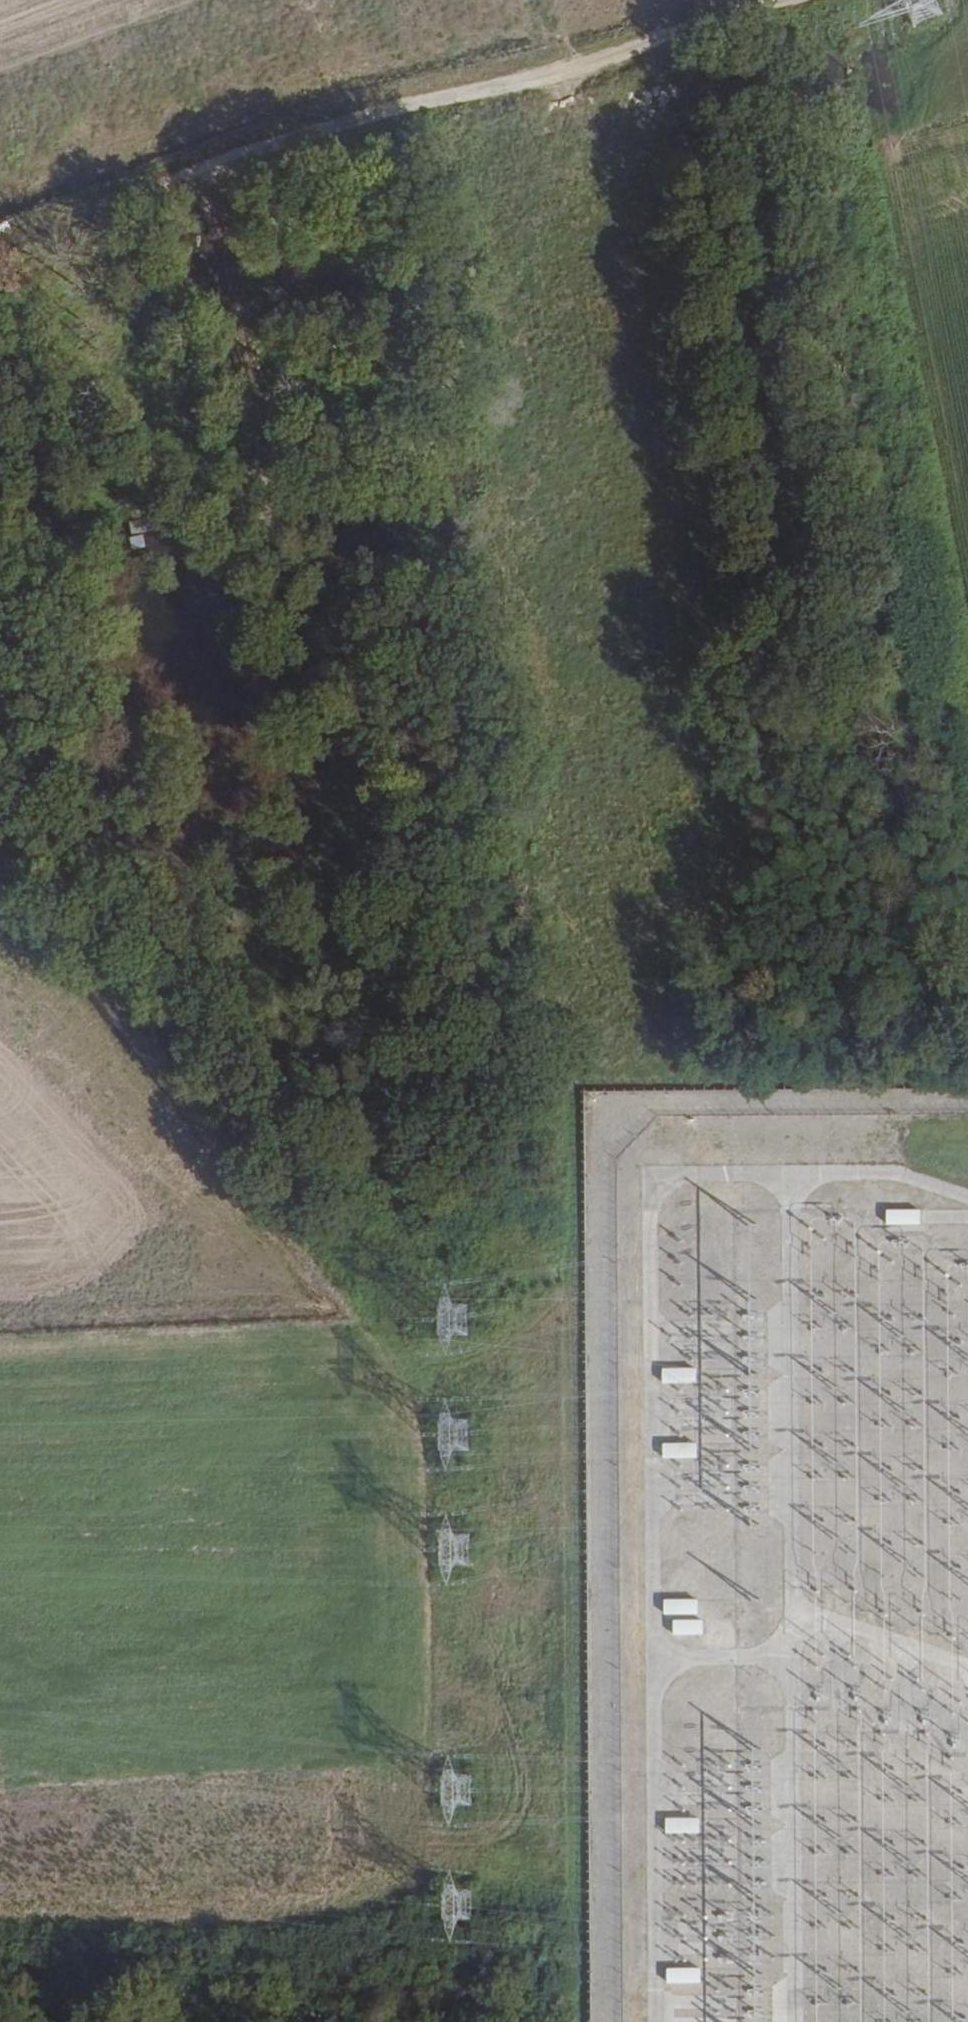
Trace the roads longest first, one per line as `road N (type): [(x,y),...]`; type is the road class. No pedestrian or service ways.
road 1 (track): [(0,249),(792,0)]

